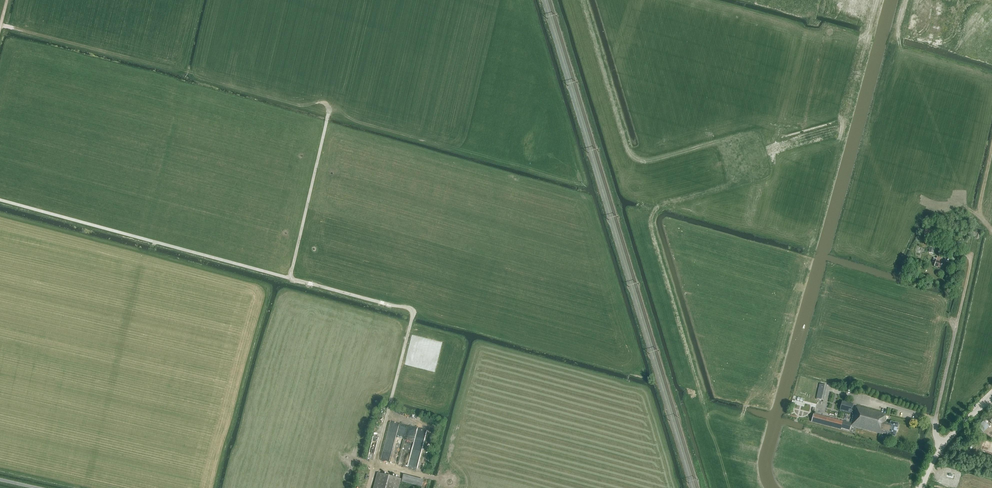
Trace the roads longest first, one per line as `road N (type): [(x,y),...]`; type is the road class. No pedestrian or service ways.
road 1 (track): [(0,200),(410,308),(368,487)]
road 2 (track): [(328,114),(290,278)]

